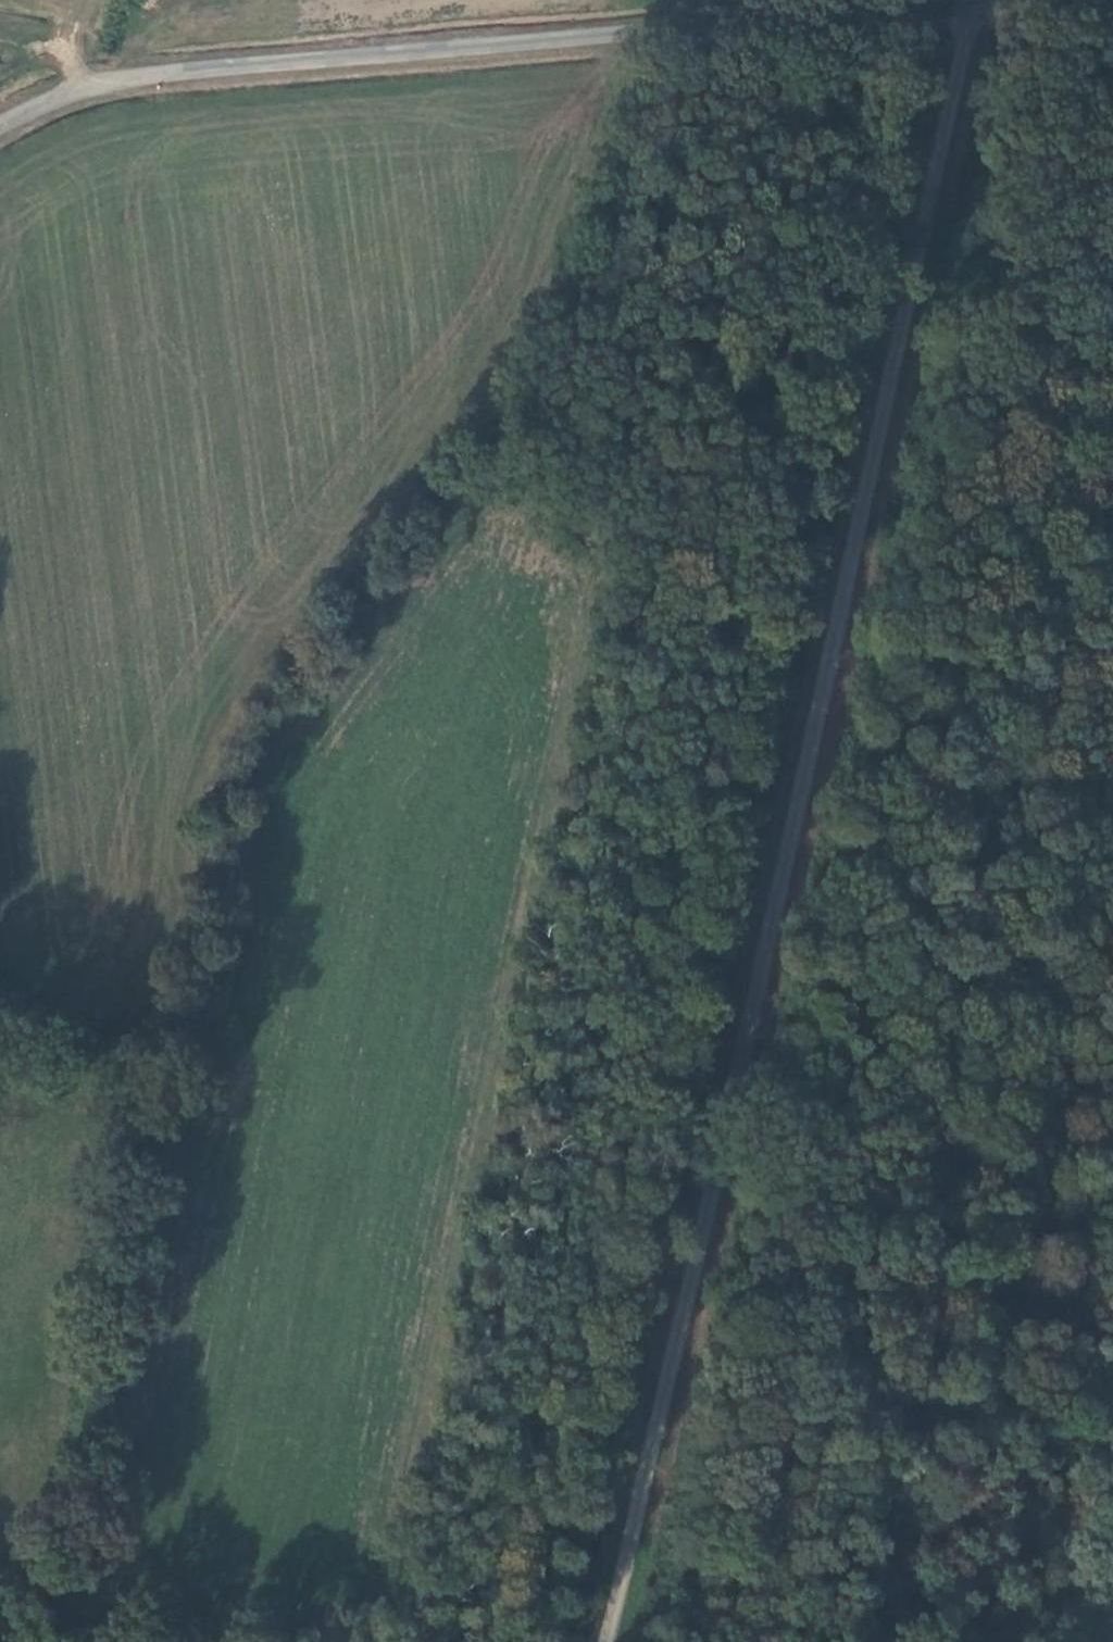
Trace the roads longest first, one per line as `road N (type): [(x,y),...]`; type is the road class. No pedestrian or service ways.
road 1 (track): [(595,1641),(971,10)]
road 2 (tertiary): [(0,126),(88,72),(1033,0)]

